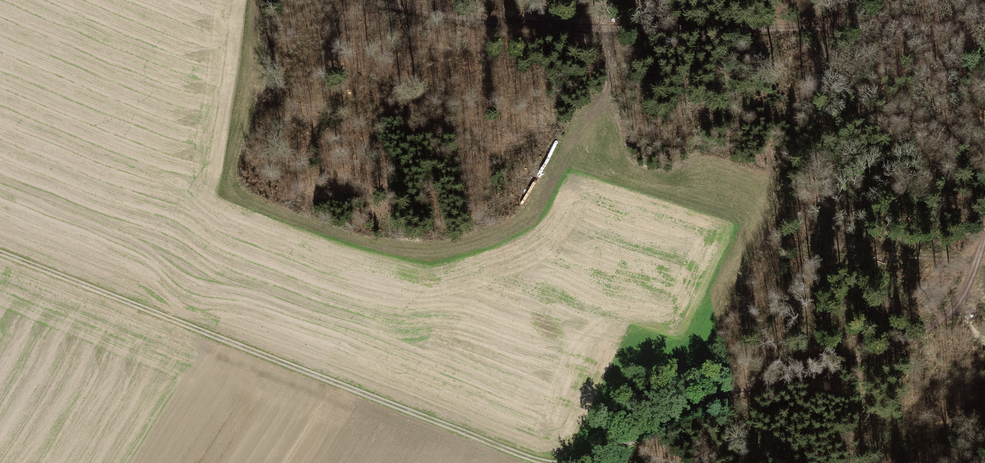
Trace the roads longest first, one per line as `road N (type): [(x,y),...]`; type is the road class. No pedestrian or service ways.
road 1 (track): [(0,251),(529,456),(571,462),(740,387),(880,350),(958,299),(984,212)]
road 2 (track): [(984,71),(974,47),(942,31),(606,29)]
road 3 (track): [(606,29),(371,0)]

